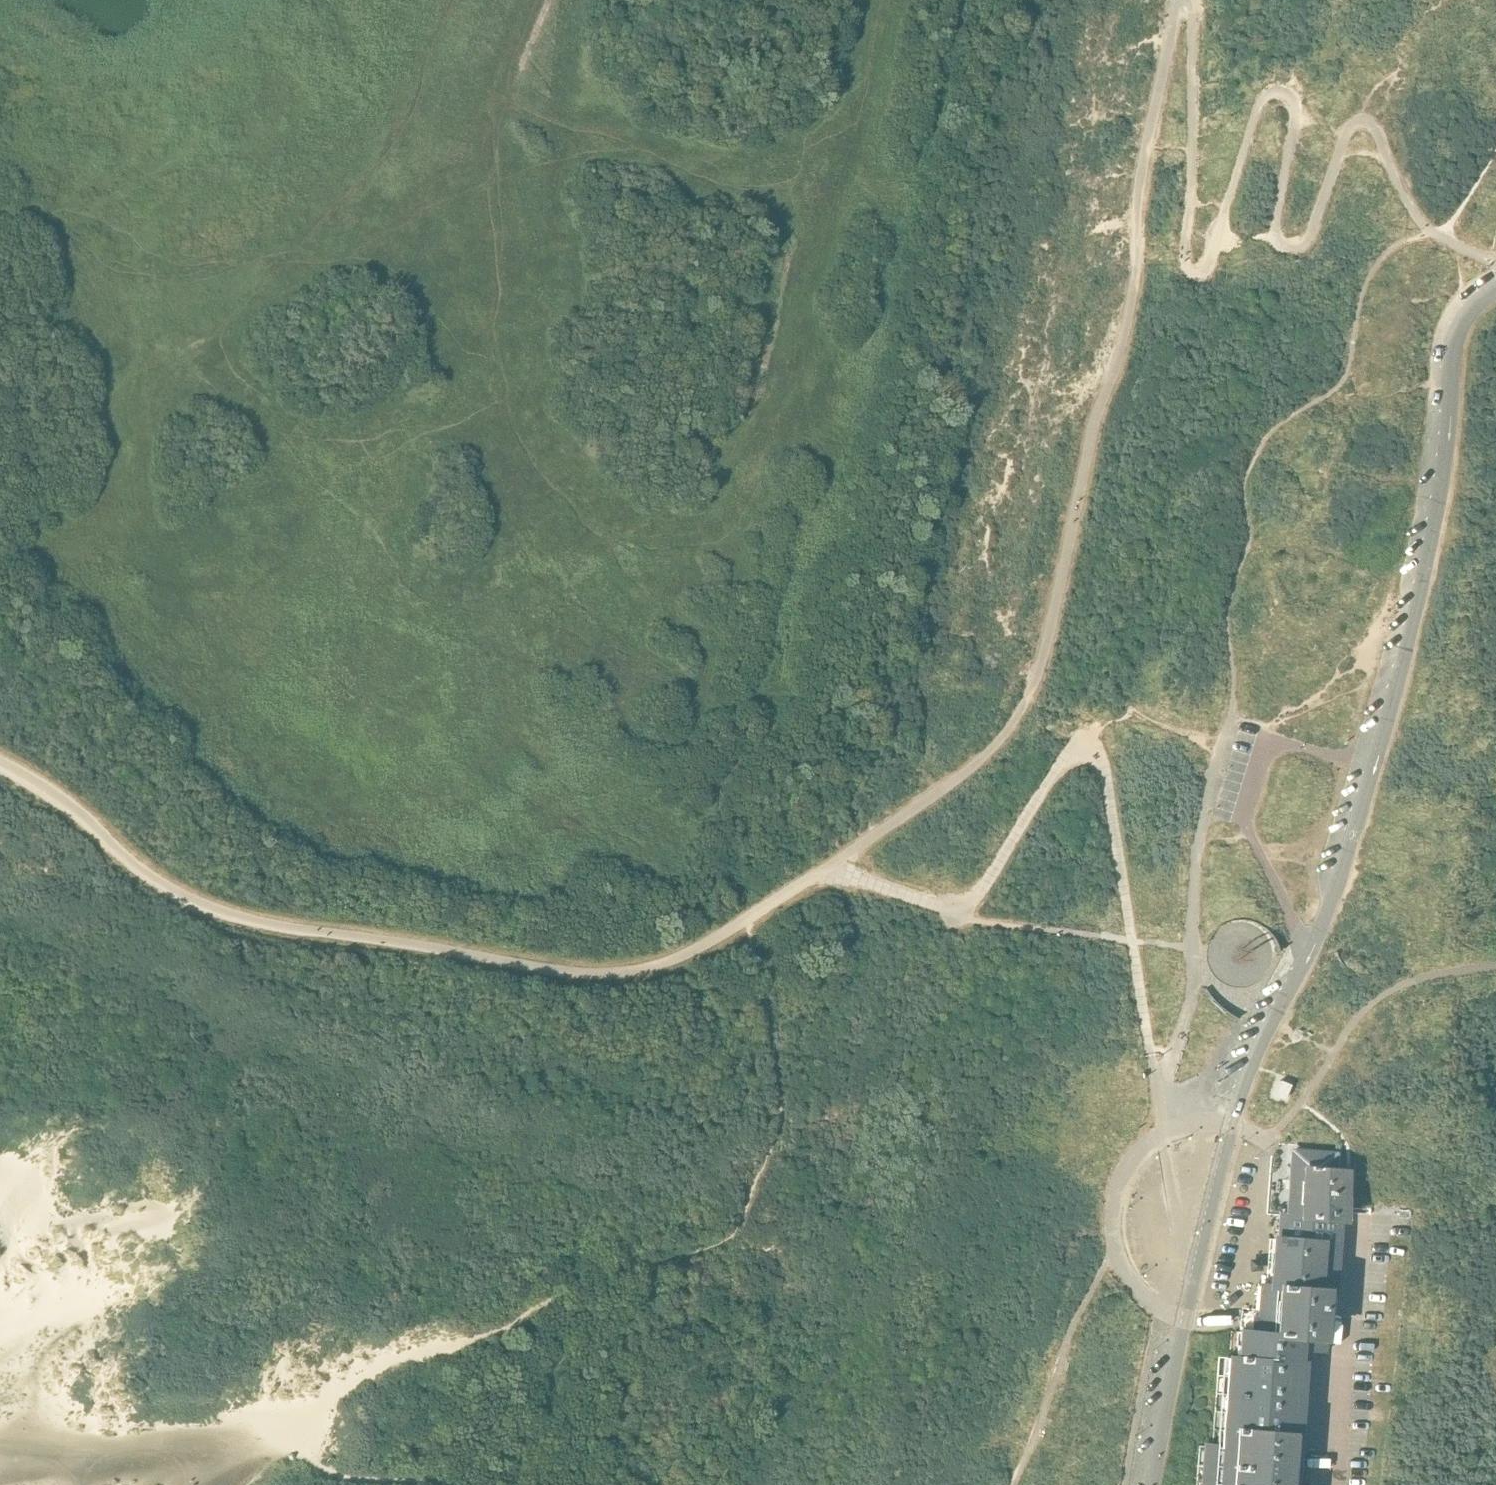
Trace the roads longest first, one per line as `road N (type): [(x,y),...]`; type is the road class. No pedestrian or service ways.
road 1 (tertiary): [(1495,291),(1466,313),(1456,336),(1444,473),(1383,737),(1320,931),(1262,1044),(1233,1123),(1154,1484)]

